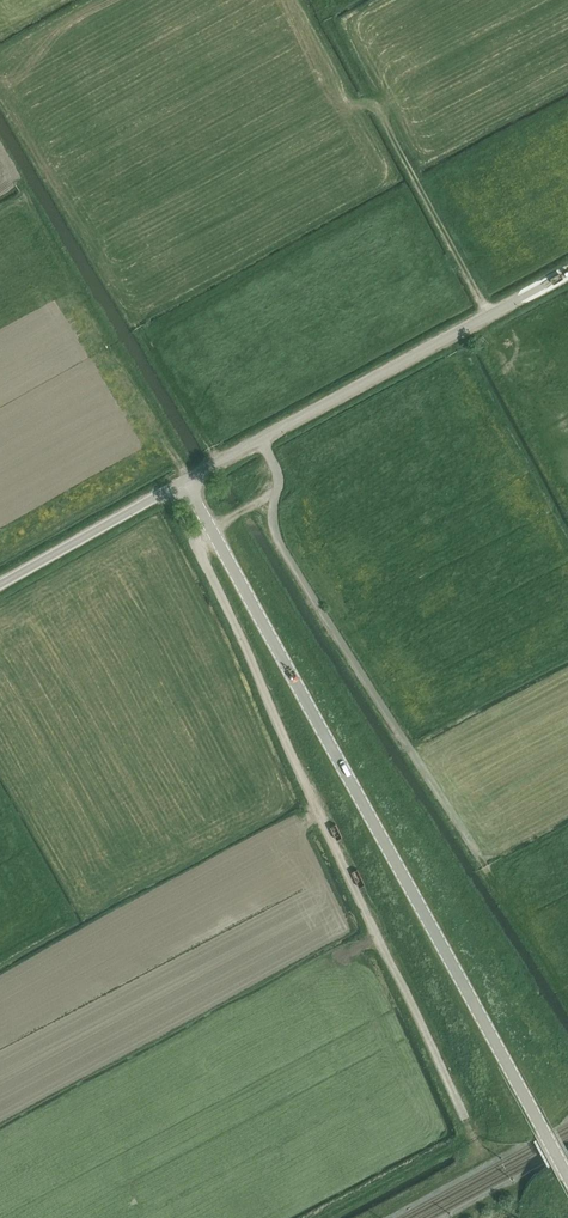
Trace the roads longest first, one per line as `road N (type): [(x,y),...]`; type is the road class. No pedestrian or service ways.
road 1 (unclassified): [(567,1178),(186,480)]
road 2 (track): [(276,495),(204,530),(197,544),(464,1115)]
road 3 (track): [(261,440),(277,473),(278,540),(485,865)]
road 4 (unclassified): [(186,480),(567,275)]
road 5 (unclassified): [(0,585),(186,480)]

